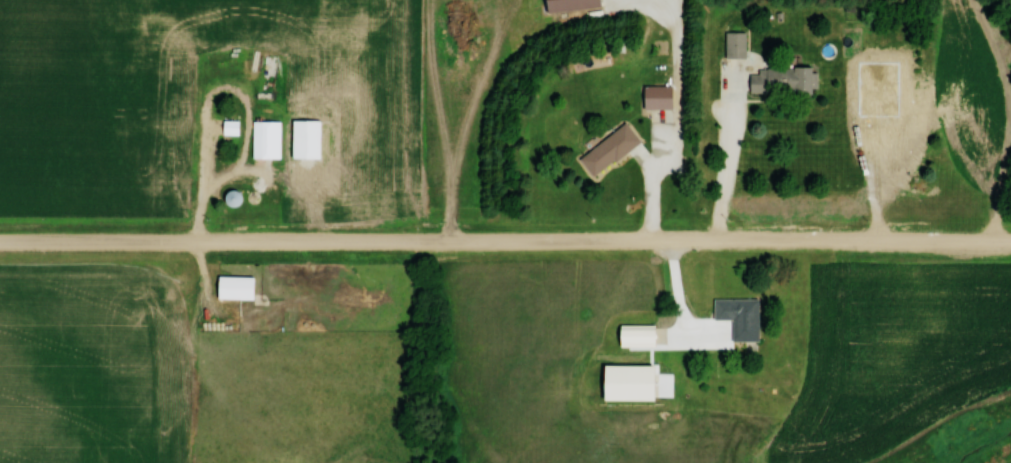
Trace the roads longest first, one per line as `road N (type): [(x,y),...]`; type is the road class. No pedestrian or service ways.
road 1 (residential): [(1010,247),(0,247)]

